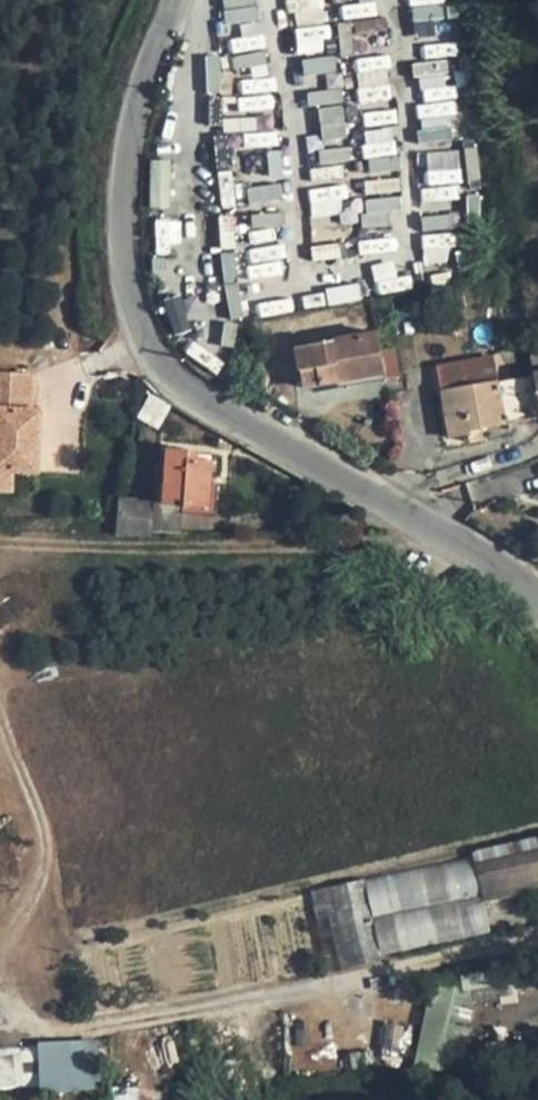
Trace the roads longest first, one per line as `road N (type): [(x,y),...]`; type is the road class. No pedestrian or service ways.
road 1 (residential): [(537,604),(516,577),(211,400),(151,356),(128,286),(121,189),(143,78),(173,0)]

